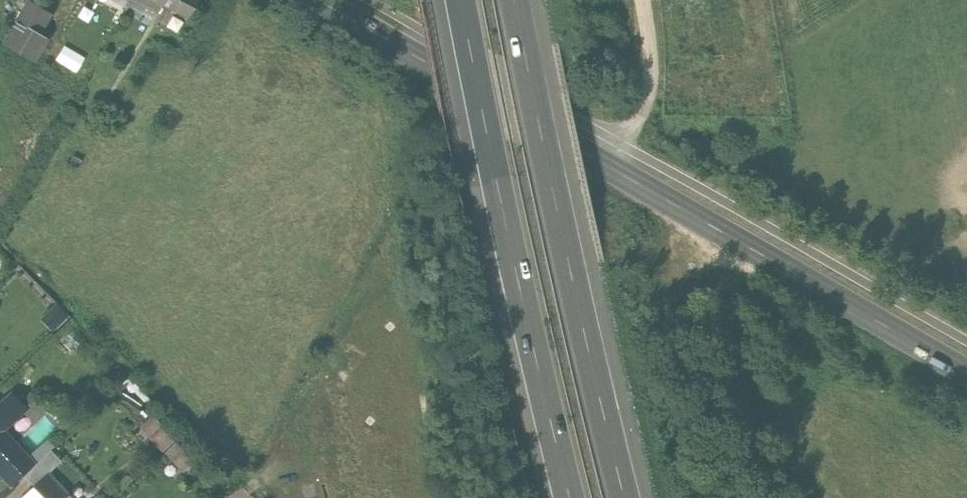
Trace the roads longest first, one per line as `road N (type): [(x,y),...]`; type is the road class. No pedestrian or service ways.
road 1 (secondary): [(319,0),(966,371)]
road 2 (motorway): [(622,497),(514,0)]
road 3 (motorway): [(464,0),(491,160),(570,497)]
road 4 (track): [(636,0),(642,102),(611,166)]

